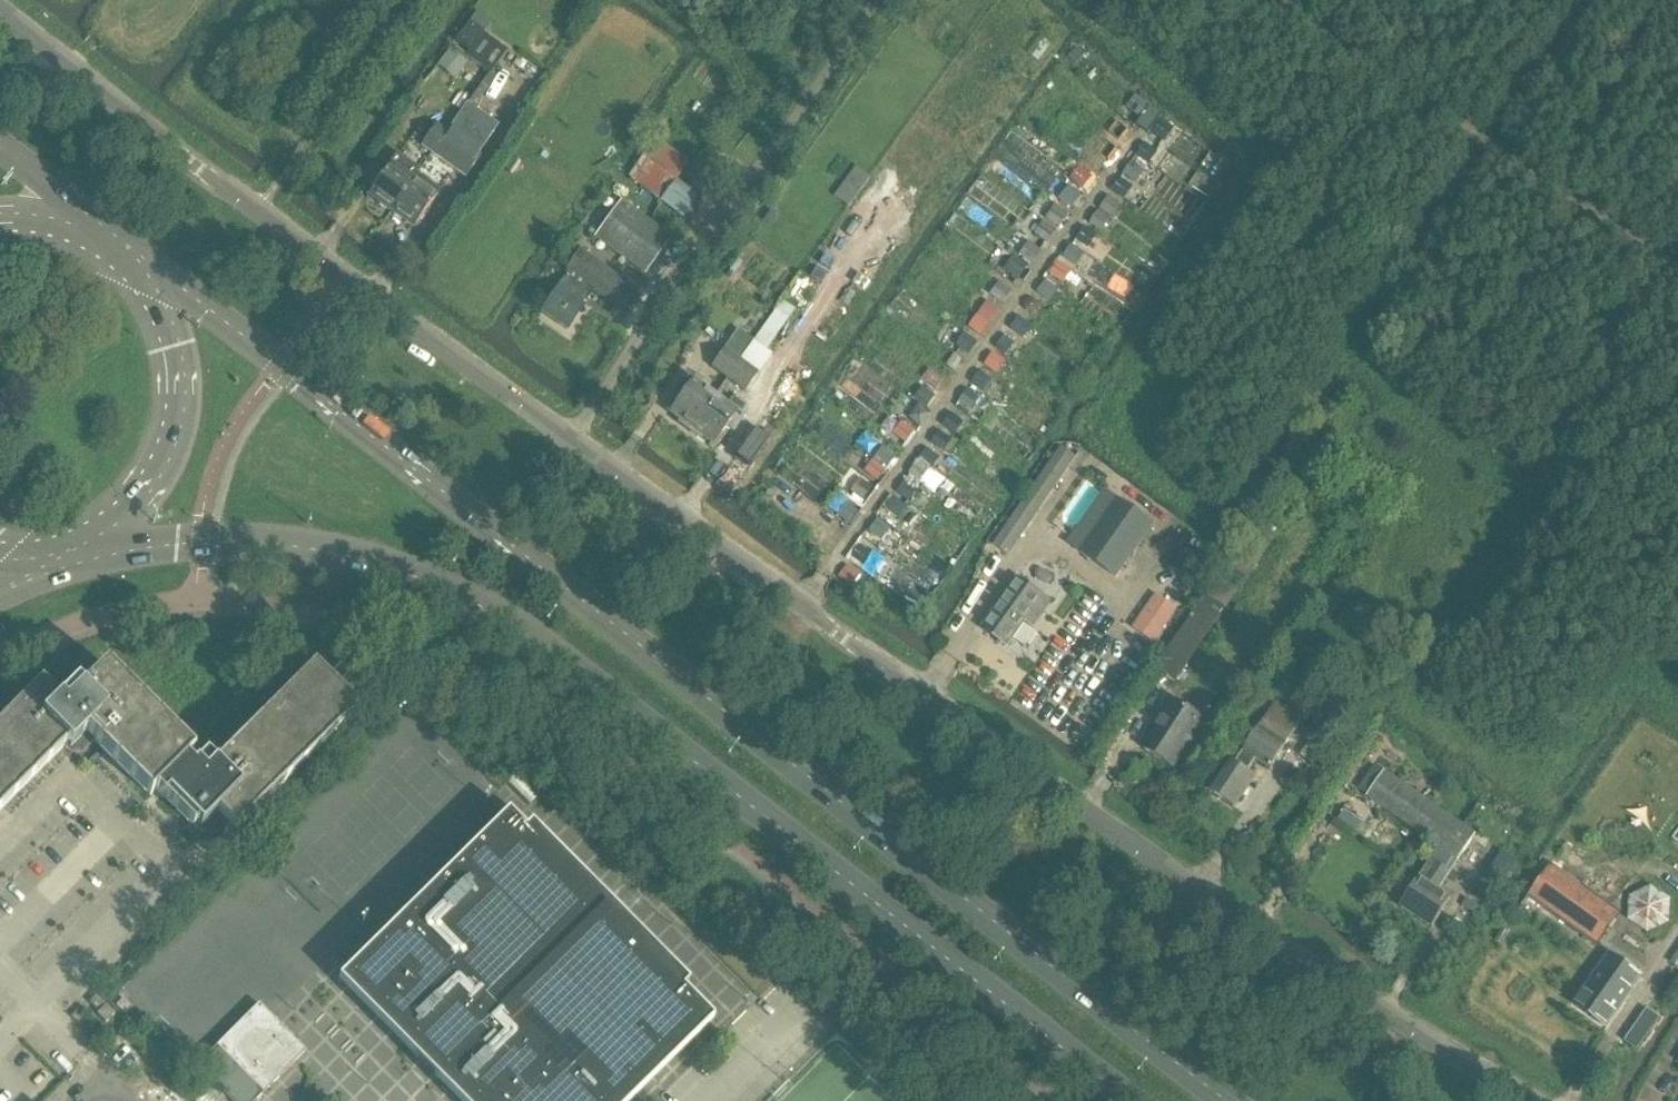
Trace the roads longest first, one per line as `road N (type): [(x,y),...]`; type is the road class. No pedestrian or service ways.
road 1 (unclassified): [(1527,1100),(1257,936),(1083,813),(196,166),(0,9)]
road 2 (trunk): [(1225,1100),(1048,971),(202,304),(131,259)]
road 3 (trunk): [(79,547),(301,546),(457,595),(598,686),(1126,1100)]
road 4 (trunk): [(79,547),(150,481),(175,406),(174,346),(131,259)]
road 5 (trunk): [(103,237),(0,139)]

